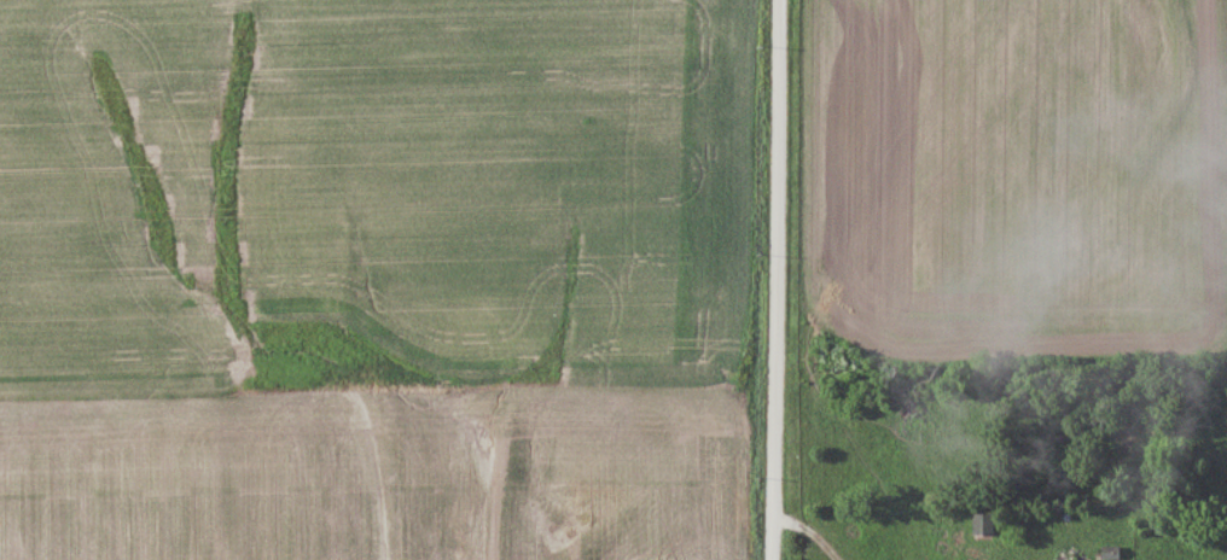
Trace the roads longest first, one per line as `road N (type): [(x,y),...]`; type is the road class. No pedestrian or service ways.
road 1 (residential): [(773,559),(778,0)]

